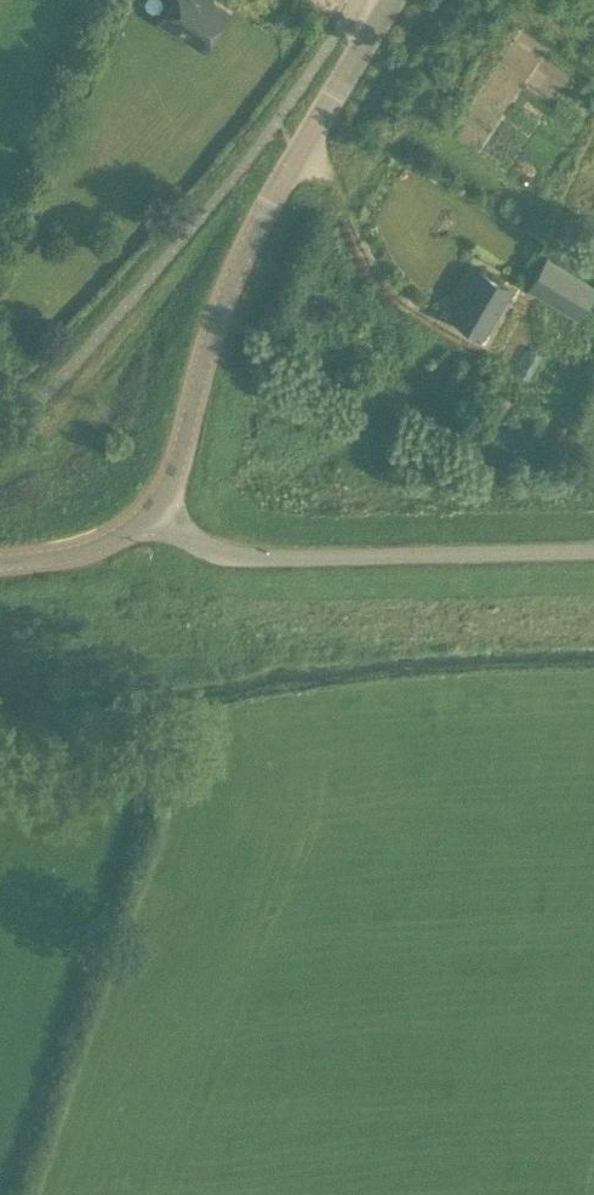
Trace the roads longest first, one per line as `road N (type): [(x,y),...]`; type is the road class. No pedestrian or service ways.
road 1 (tertiary): [(162,519),(222,309),(273,197),(391,0)]
road 2 (unclassified): [(162,519),(215,548),(261,555),(593,548)]
road 3 (tertiary): [(0,560),(77,548),(162,519)]

